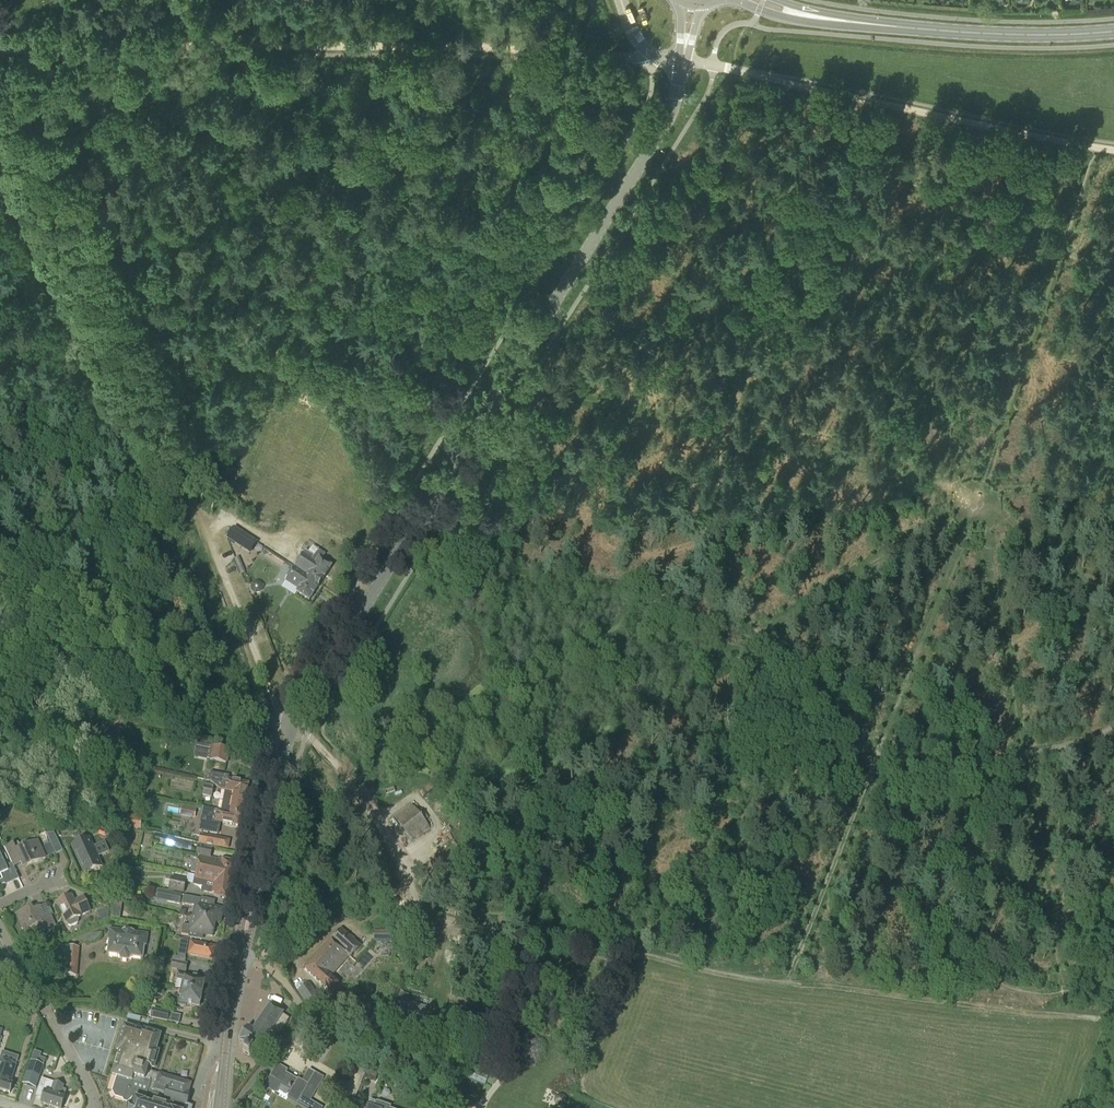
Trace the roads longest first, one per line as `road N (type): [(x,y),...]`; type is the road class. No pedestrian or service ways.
road 1 (track): [(1113,718),(1086,735),(1027,748),(953,751),(904,744),(847,721),(794,675),(750,607),(724,538),(721,477),(755,372),(822,294),(857,271),(905,248),(1016,235),(1068,246),(1113,272)]
road 2 (track): [(410,886),(399,850),(279,710),(10,62),(0,54)]
road 3 (unclassified): [(292,731),(669,119),(683,63)]
road 4 (track): [(0,50),(486,47)]
road 5 (track): [(713,66),(1093,148)]
road 6 (primary): [(758,0),(811,16),(955,31),(1113,31)]
road 7 (unclassified): [(0,598),(292,731)]
road 8 (track): [(679,959),(424,916),(410,886)]
road 9 (track): [(795,978),(1063,1013)]
road 10 (residential): [(292,731),(242,949)]
road 11 (unclassified): [(95,1107),(0,928)]
road 12 (track): [(486,47),(655,57)]
road 13 (residential): [(220,1107),(242,949)]

